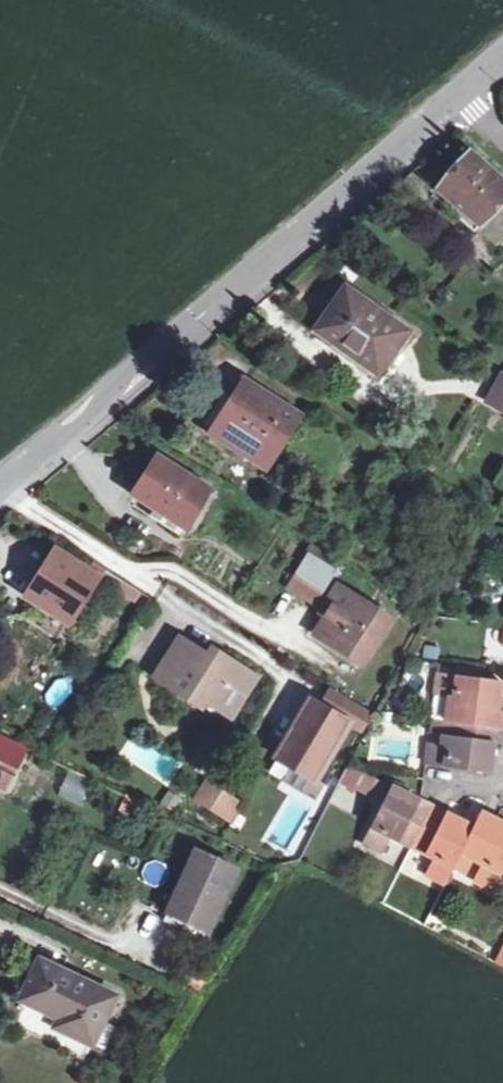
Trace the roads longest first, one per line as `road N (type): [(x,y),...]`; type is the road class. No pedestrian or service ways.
road 1 (tertiary): [(0,484),(461,95)]

